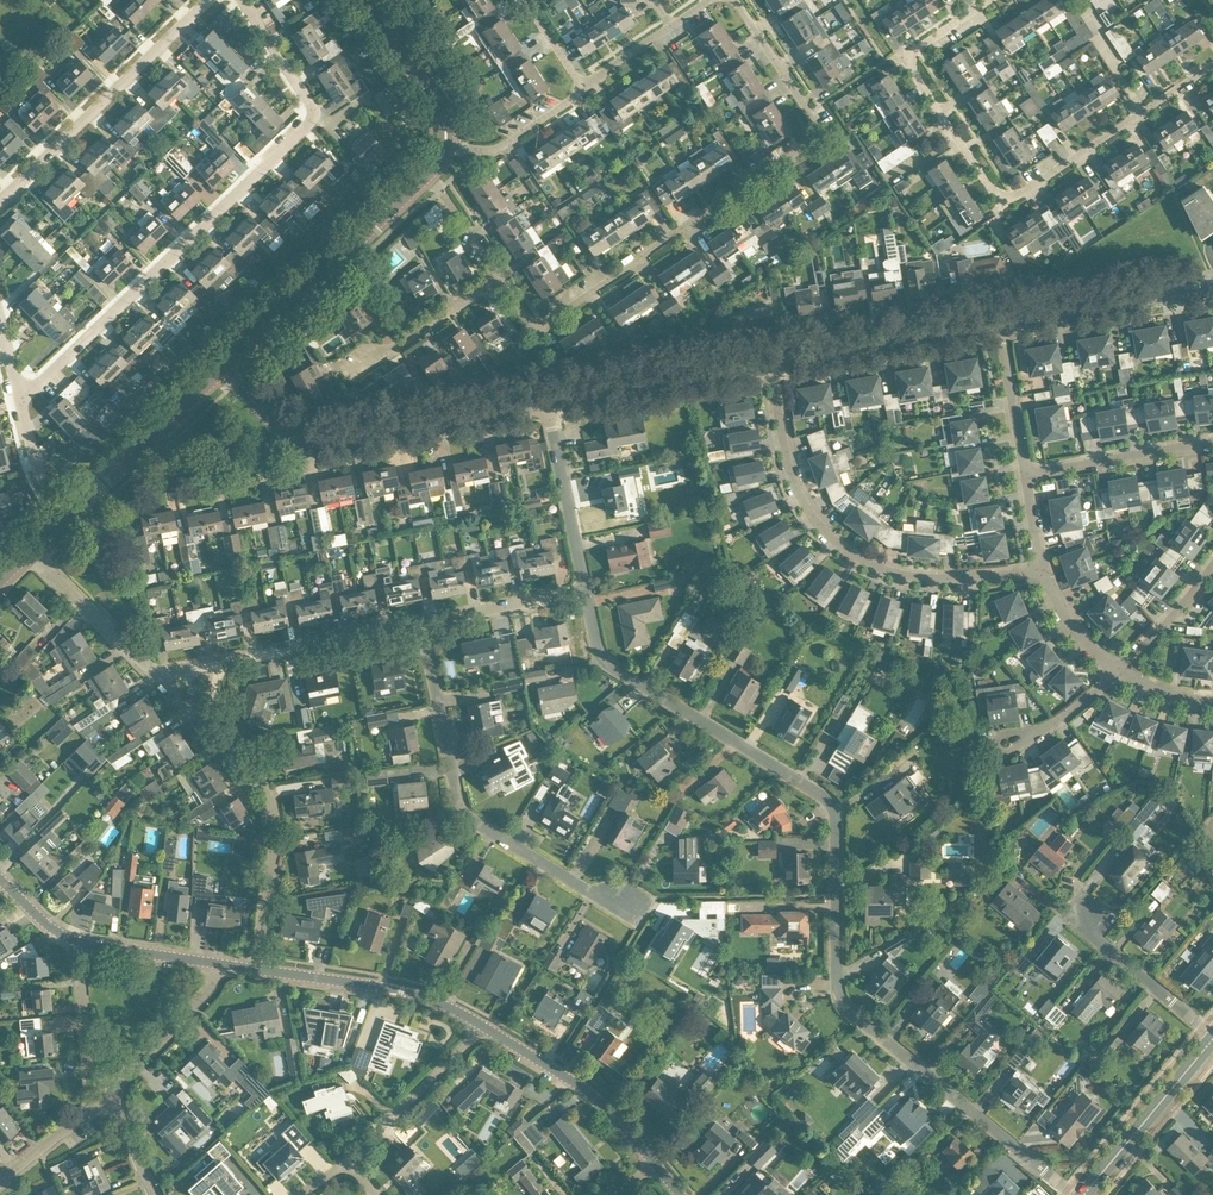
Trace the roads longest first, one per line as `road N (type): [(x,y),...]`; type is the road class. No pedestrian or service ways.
road 1 (residential): [(1046,1173),(840,999),(835,814),(824,796),(609,665),(586,591)]
road 2 (residential): [(499,278),(529,320),(550,320),(810,142),(814,122),(733,0)]
road 3 (residential): [(19,403),(314,119),(242,0)]
road 4 (residential): [(994,0),(915,49),(910,62),(998,200),(1024,193),(1212,66)]
road 5 (residential): [(1041,569),(923,578),(875,566),(833,540),(795,487),(770,366)]
road 6 (residential): [(626,900),(587,890),(469,818),(458,803),(423,623)]
road 7 (residential): [(0,201),(207,0)]
road 8 (tertiary): [(223,372),(429,177)]
road 9 (residential): [(256,969),(272,807),(254,775),(203,725)]
road 10 (unclassified): [(286,435),(314,445),(547,404)]
road 11 (residential): [(485,1026),(410,987),(256,969)]
road 12 (unclassified): [(770,366),(1000,326)]
road 13 (unclassified): [(547,404),(770,366)]
road 14 (residential): [(651,1167),(591,1095),(485,1026)]
road 15 (unclassified): [(1000,326),(1212,289)]
road 16 (residential): [(221,663),(423,623)]
road 17 (tertiary): [(1083,1194),(1212,1039)]
road 18 (residential): [(349,1164),(485,1026)]
road 19 (residential): [(586,591),(547,404)]
road 20 (residential): [(1025,474),(1212,442)]
road 21 (residential): [(1212,1033),(1089,933),(1084,912)]
road 22 (residential): [(154,676),(31,553)]
road 23 (residential): [(130,460),(161,478),(265,454),(286,435)]
road 24 (residential): [(110,1094),(210,986),(216,964)]
road 25 (residential): [(423,623),(586,591)]
road 26 (residential): [(358,362),(386,354),(499,278)]
road 27 (tertiary): [(445,145),(439,110),(371,8)]
road 28 (residential): [(584,88),(501,146),(445,145)]
road 29 (residential): [(110,1094),(99,1083),(79,945)]
road 30 (residential): [(709,0),(584,88)]
road 31 (residential): [(1025,474),(1000,326)]
road 32 (residential): [(0,1180),(110,1094)]
road 33 (residential): [(1119,669),(1212,565)]
road 34 (residential): [(216,964),(79,945)]
road 35 (residential): [(1006,744),(1059,719),(1119,669)]
road 36 (residential): [(1119,669),(1064,616),(1041,569)]
road 37 (tertiary): [(130,460),(223,372)]
road 38 (residential): [(75,511),(36,466),(19,403)]
road 39 (residential): [(429,177),(499,278)]

